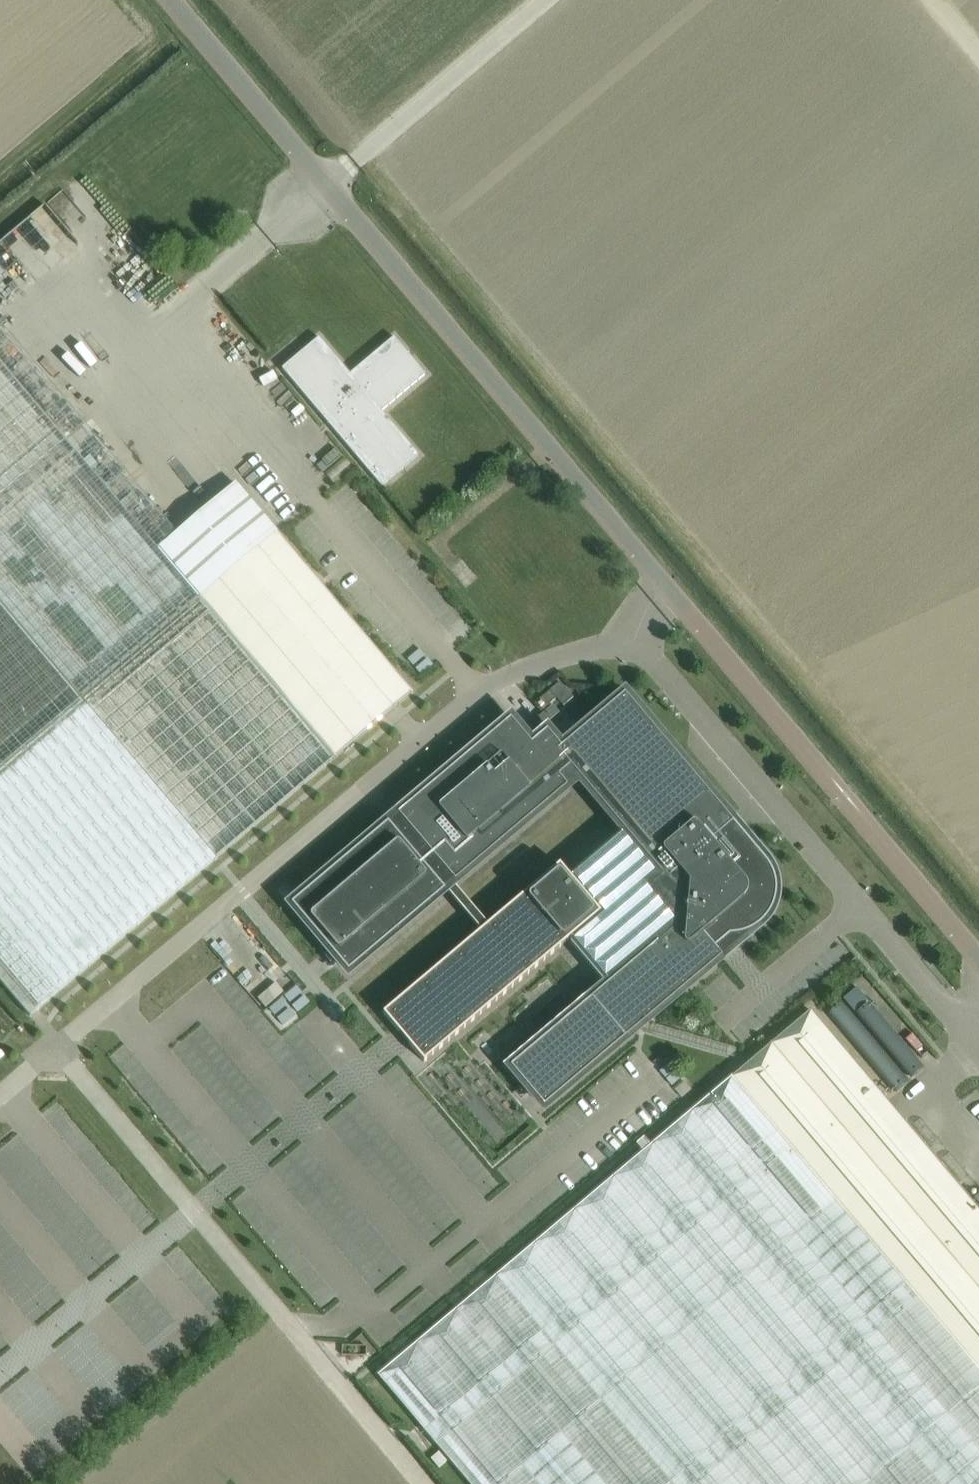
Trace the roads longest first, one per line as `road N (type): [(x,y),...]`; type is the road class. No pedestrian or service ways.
road 1 (residential): [(978,956),(172,0)]
road 2 (track): [(325,182),(540,0)]

